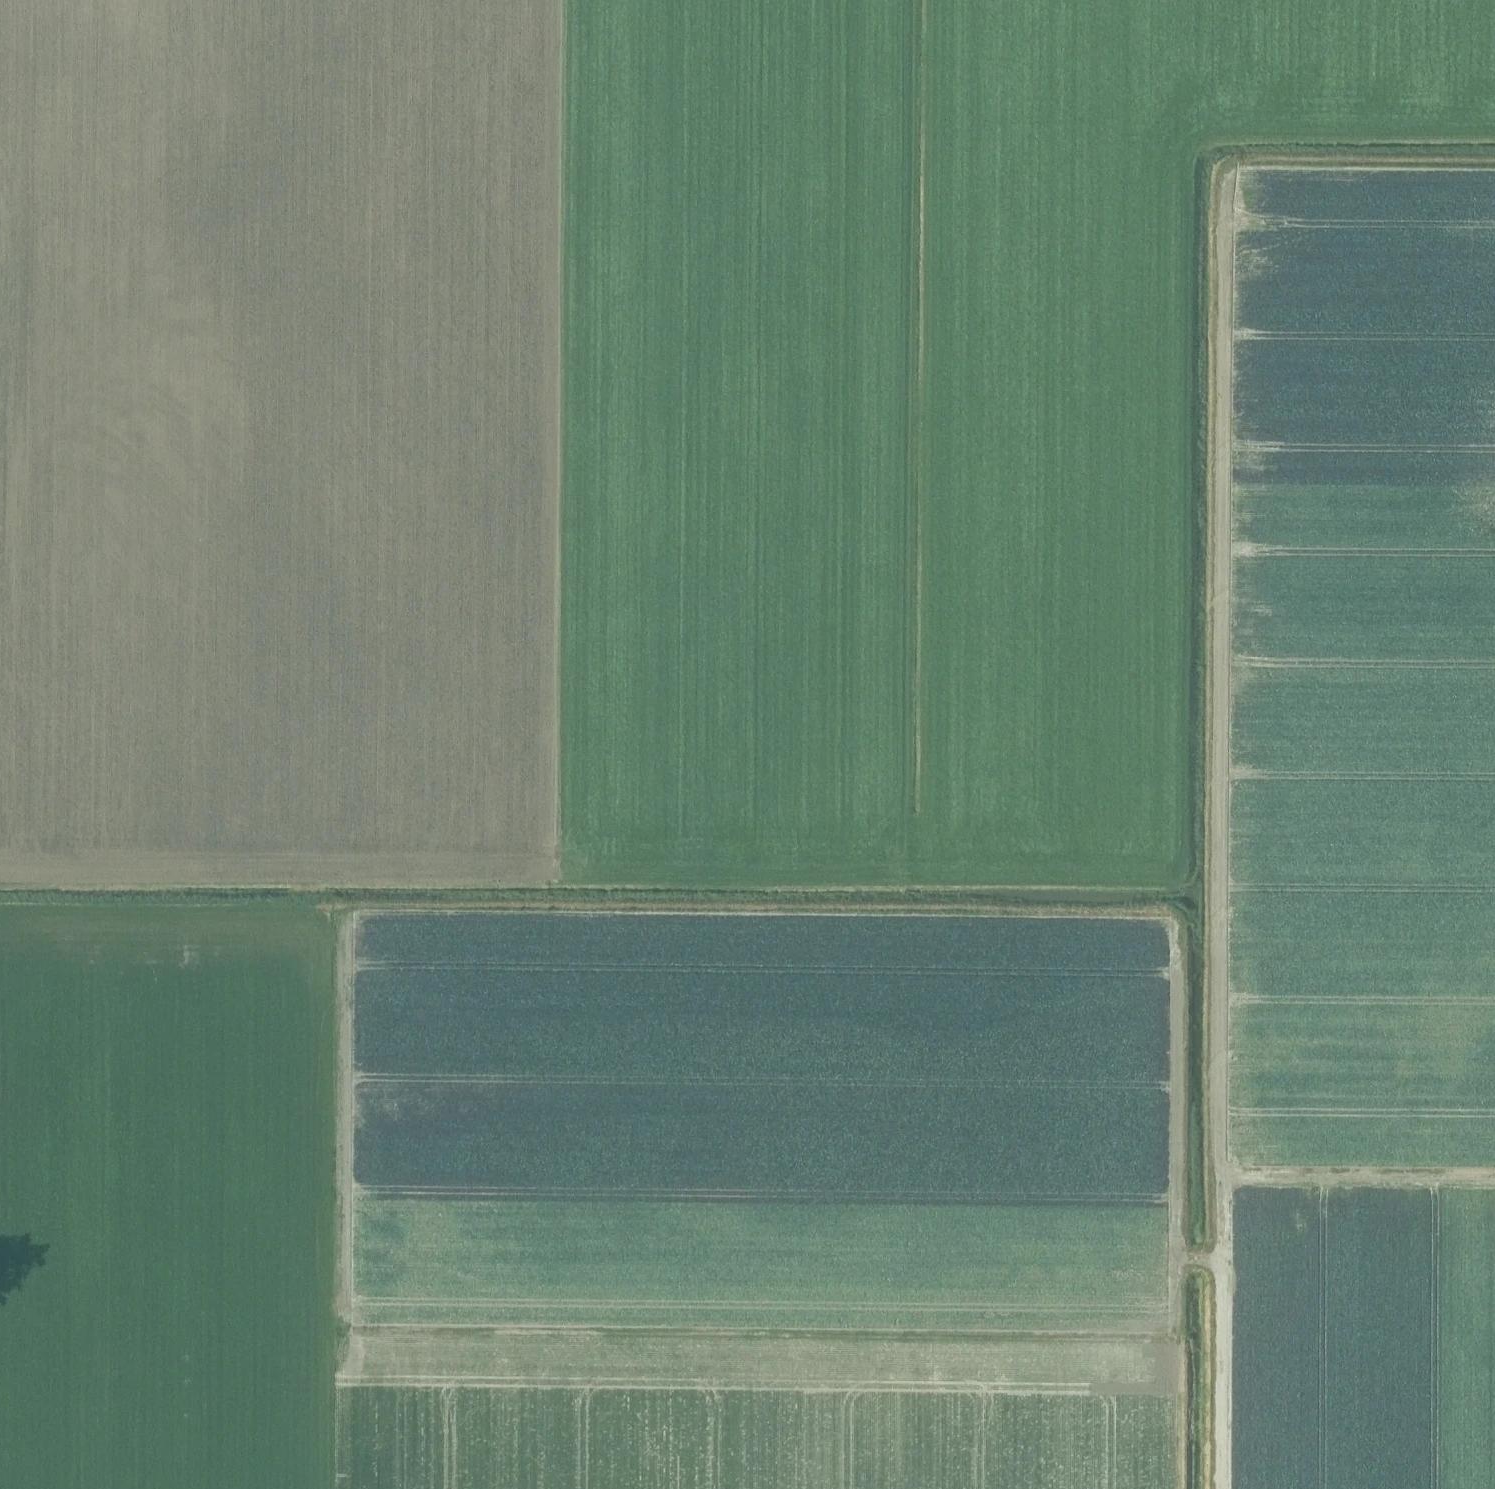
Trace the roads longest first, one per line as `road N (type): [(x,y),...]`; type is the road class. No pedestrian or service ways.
road 1 (track): [(1220,1488),(1220,1175)]
road 2 (track): [(1494,1175),(1220,1175)]

